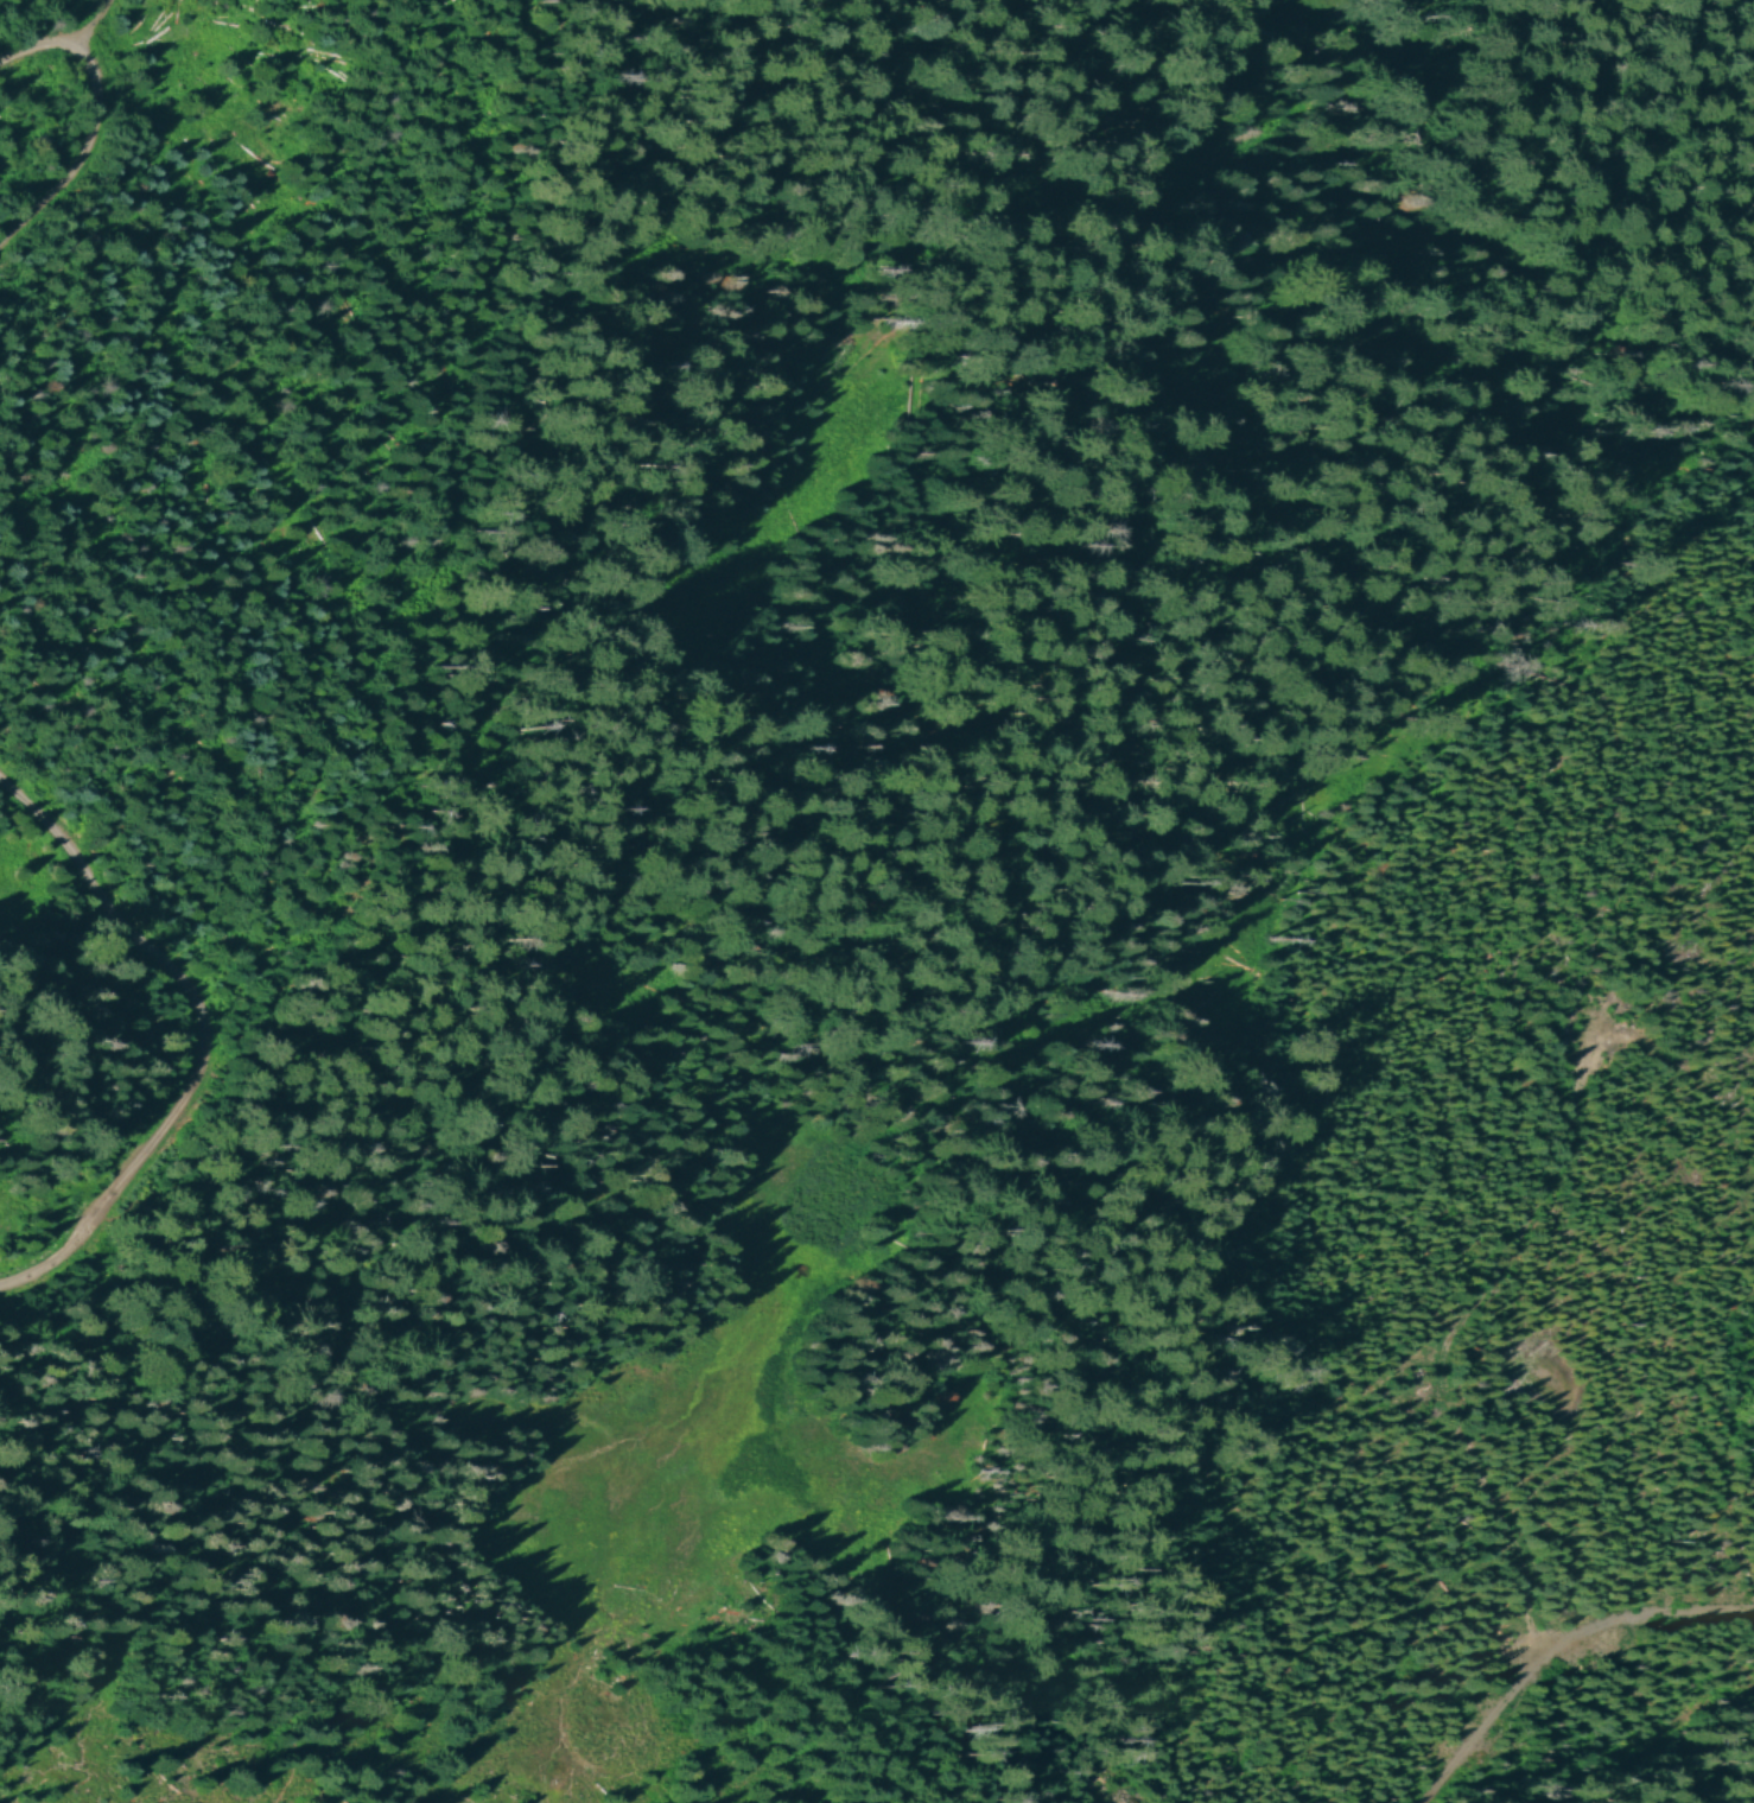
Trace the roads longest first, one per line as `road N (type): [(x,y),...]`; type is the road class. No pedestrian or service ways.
road 1 (track): [(1527,1670),(1513,1572),(1438,1420),(1428,1380),(1432,1344),(1542,1185),(1590,1042)]
road 2 (residential): [(0,782),(59,836),(112,915),(182,984),(196,1015),(197,1045),(190,1073),(163,1115),(46,1252),(0,1279)]
road 3 (track): [(1419,1802),(1527,1670),(1571,1637),(1678,1612),(1753,1612)]
road 4 (residential): [(0,61),(44,47),(66,52),(95,85),(78,153),(0,236)]

